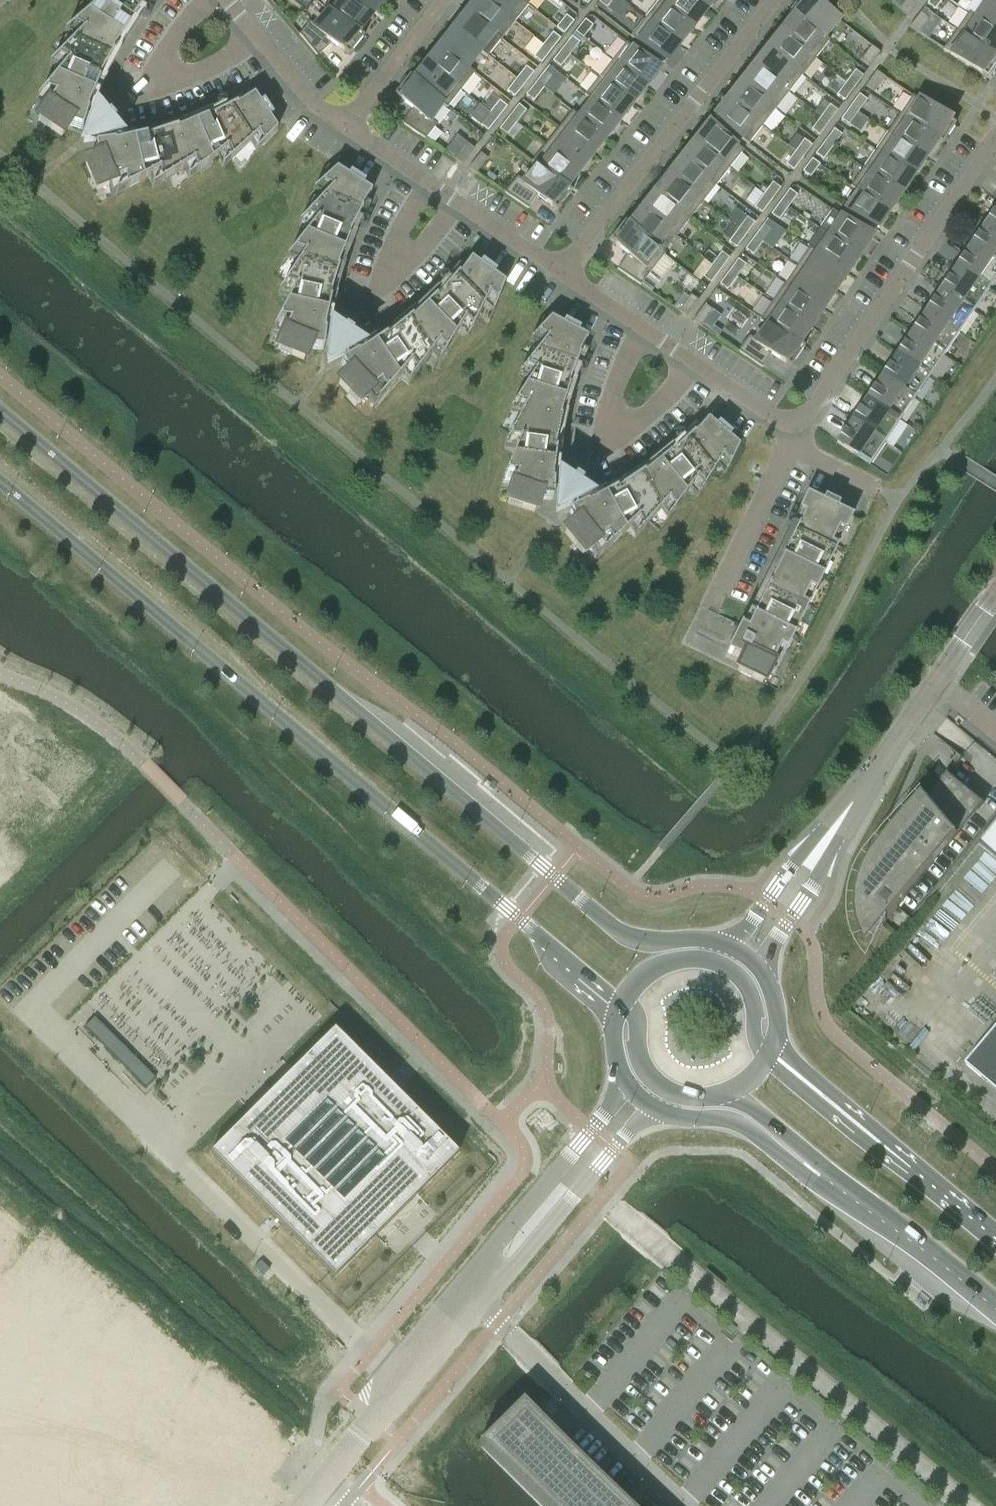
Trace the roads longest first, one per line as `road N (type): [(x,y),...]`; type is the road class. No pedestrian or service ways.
road 1 (secondary): [(733,946),(622,932),(0,411)]
road 2 (secondary): [(0,483),(519,918),(616,1011)]
road 3 (residential): [(793,433),(995,142)]
road 4 (residential): [(564,279),(772,0)]
road 5 (tertiary): [(452,1280),(259,1505)]
road 6 (secondary): [(995,1235),(770,1052)]
road 7 (residential): [(829,833),(995,597)]
road 8 (unclassified): [(481,1304),(684,1505)]
road 9 (tertiary): [(626,1082),(452,1280)]
road 10 (tertiary): [(481,1304),(655,1106)]
road 11 (tertiary): [(315,1505),(481,1304)]
road 12 (track): [(110,1505),(187,1421),(213,1410),(254,1417),(296,1462)]
road 13 (residential): [(693,366),(609,448),(602,439),(612,391),(639,330)]
road 14 (residential): [(257,36),(196,76),(150,90),(183,25),(214,0)]
road 15 (residential): [(459,206),(383,289),(401,229),(430,186)]
road 16 (secondary): [(834,1184),(995,1310)]
road 17 (secondary): [(655,1106),(749,1127),(810,1180),(834,1184)]
road 18 (residential): [(793,433),(710,603)]
road 19 (residential): [(345,127),(444,0)]
road 20 (residential): [(760,970),(800,905),(829,833)]
road 21 (residential): [(829,833),(733,946)]
road 22 (secondary): [(720,1094),(766,1118),(834,1184)]
road 23 (residential): [(459,206),(564,279)]
road 24 (residential): [(257,36),(320,109),(345,127)]
road 25 (secondary): [(717,964),(678,959),(647,970),(616,1011)]
road 26 (residential): [(693,366),(793,433)]

